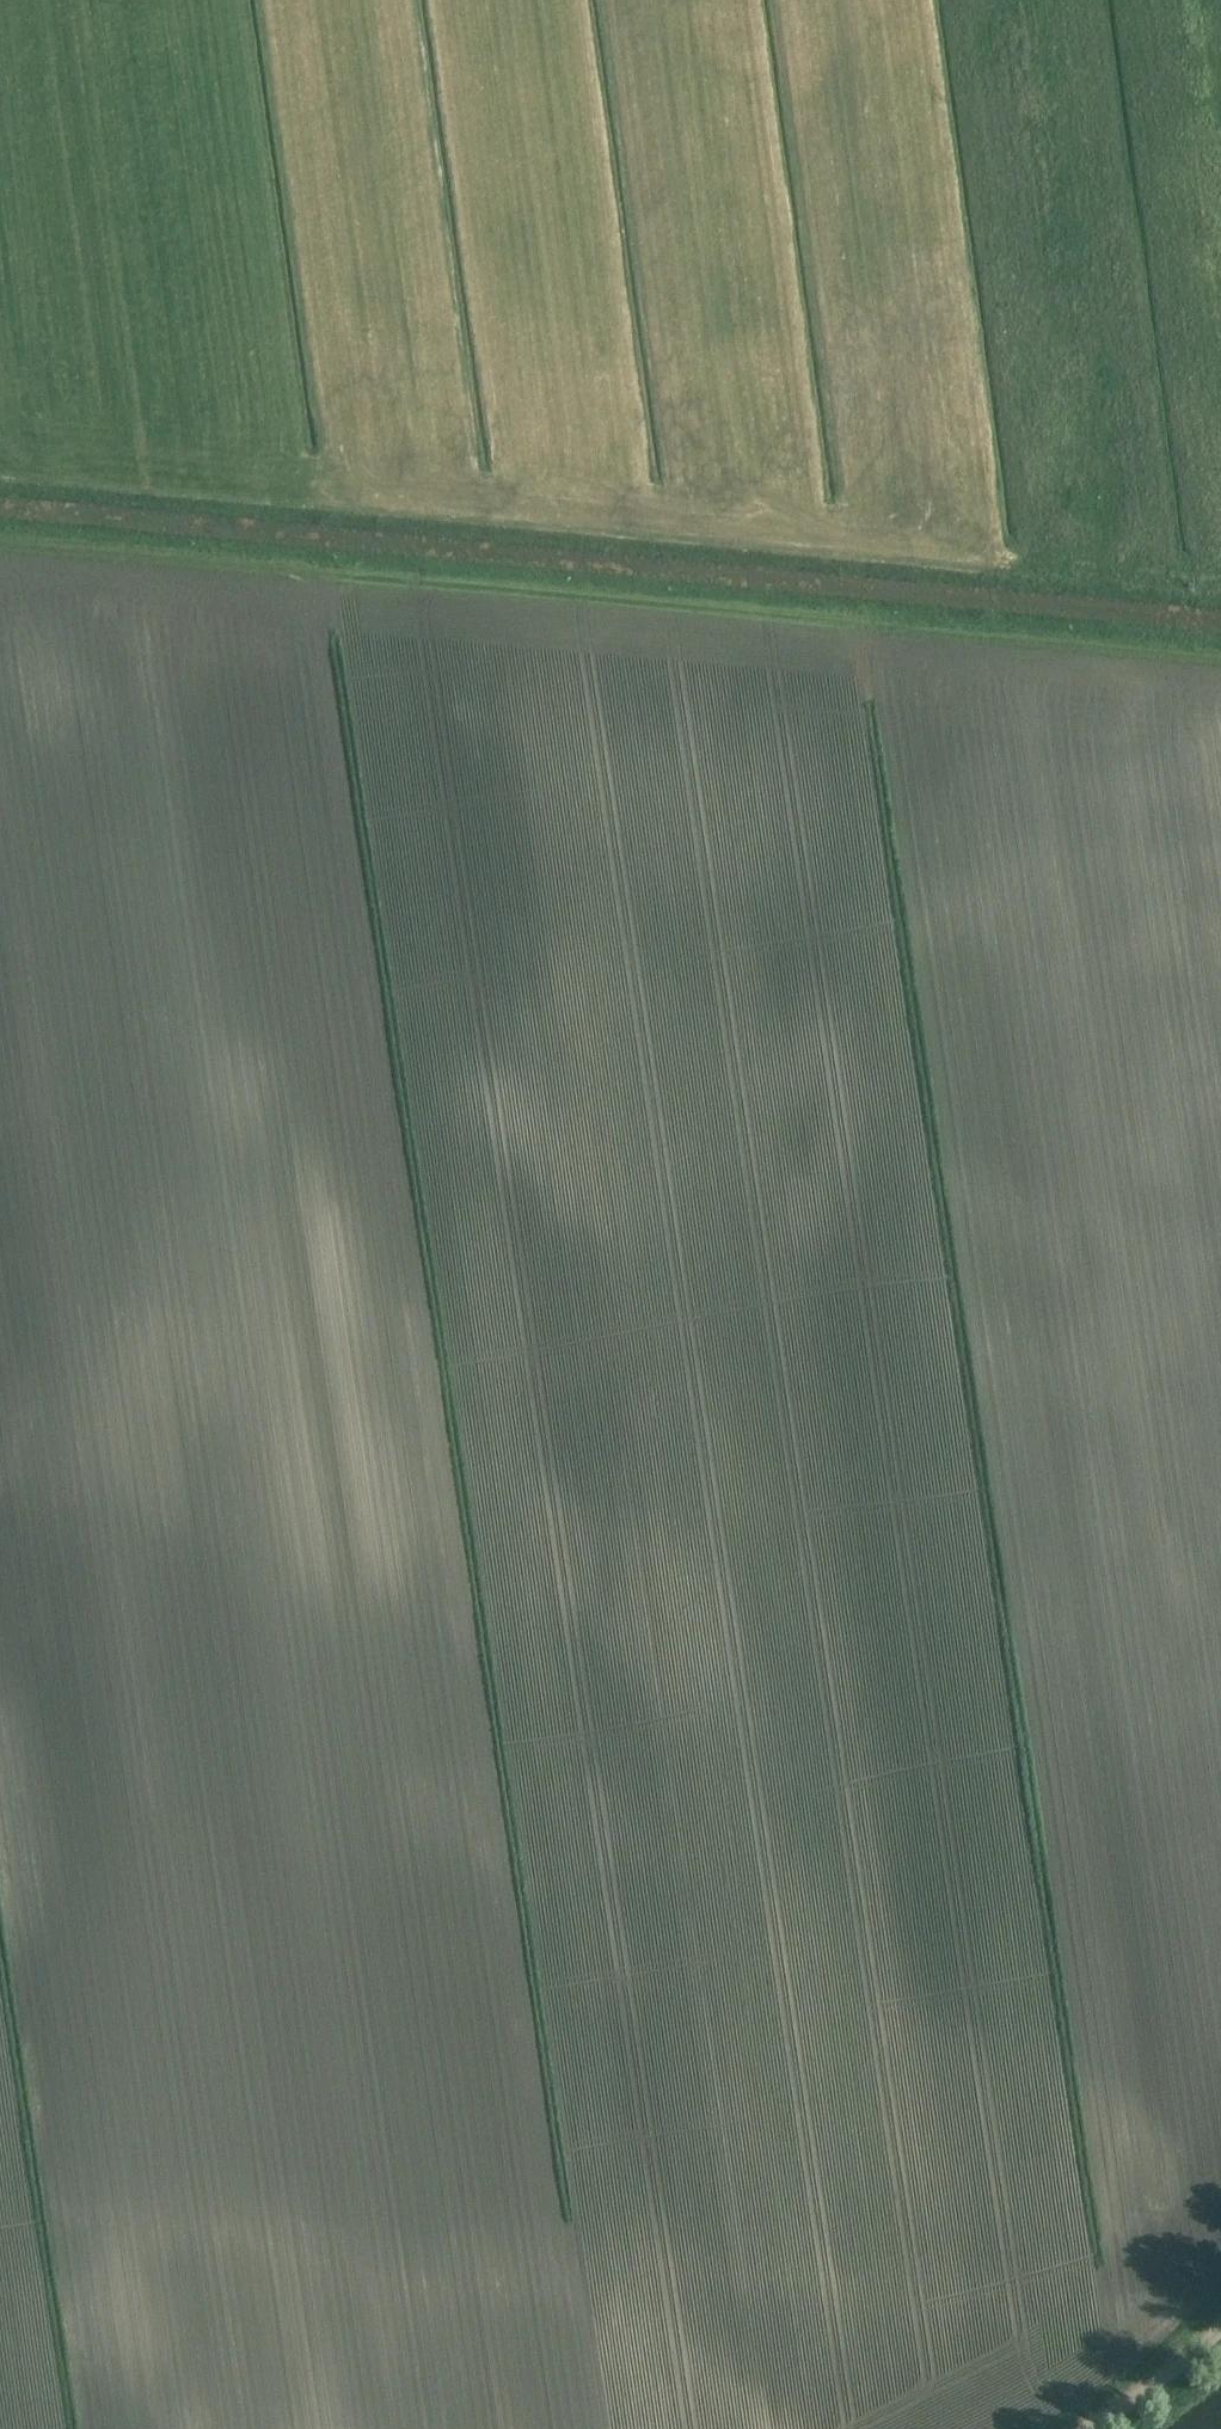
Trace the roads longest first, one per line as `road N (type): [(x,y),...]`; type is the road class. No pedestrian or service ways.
road 1 (track): [(1220,2322),(1072,2428)]

